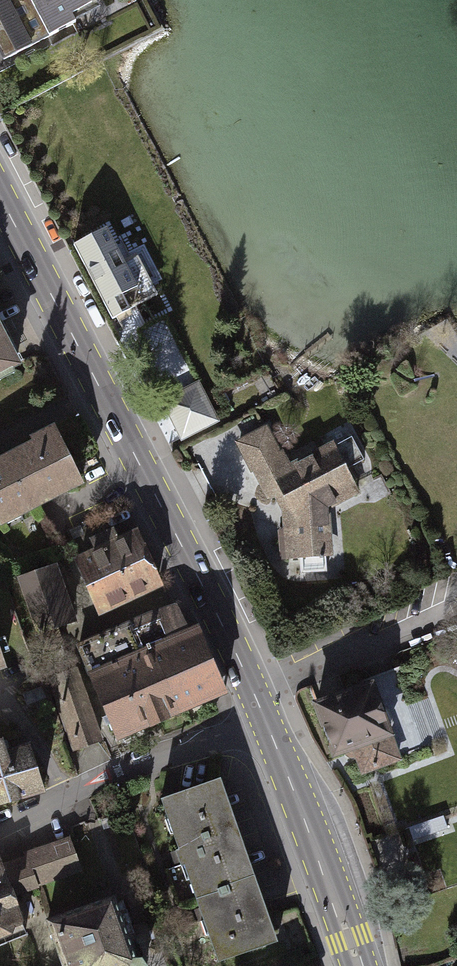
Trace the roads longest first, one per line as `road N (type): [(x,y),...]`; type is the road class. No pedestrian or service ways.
road 1 (primary): [(267,726),(0,199)]
road 2 (residential): [(267,726),(130,766),(0,825)]
road 3 (primary): [(356,965),(267,726)]

